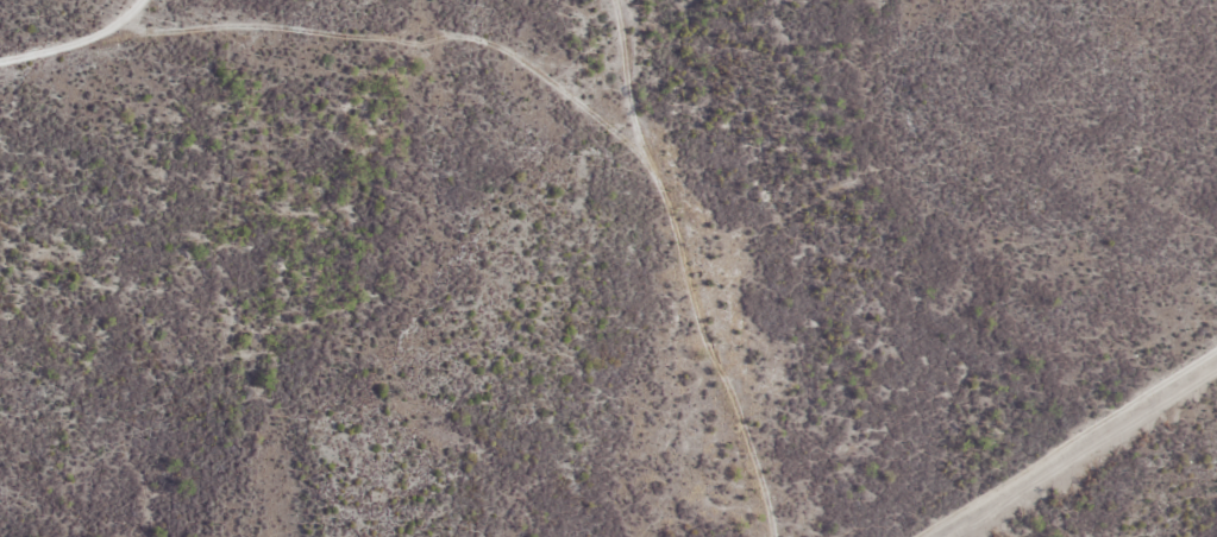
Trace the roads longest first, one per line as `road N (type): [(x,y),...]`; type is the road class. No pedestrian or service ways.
road 1 (residential): [(105,38),(264,25),(485,42),(579,95),(717,220),(782,223),(861,178),(901,183),(947,216),(1002,236),(1048,235),(1138,259),(1202,292),(1216,291)]
road 2 (residential): [(626,0),(642,113),(658,165),(682,206),(783,536)]
road 3 (residential): [(925,536),(1216,351)]
road 4 (residential): [(0,63),(105,38),(137,20),(152,0)]

